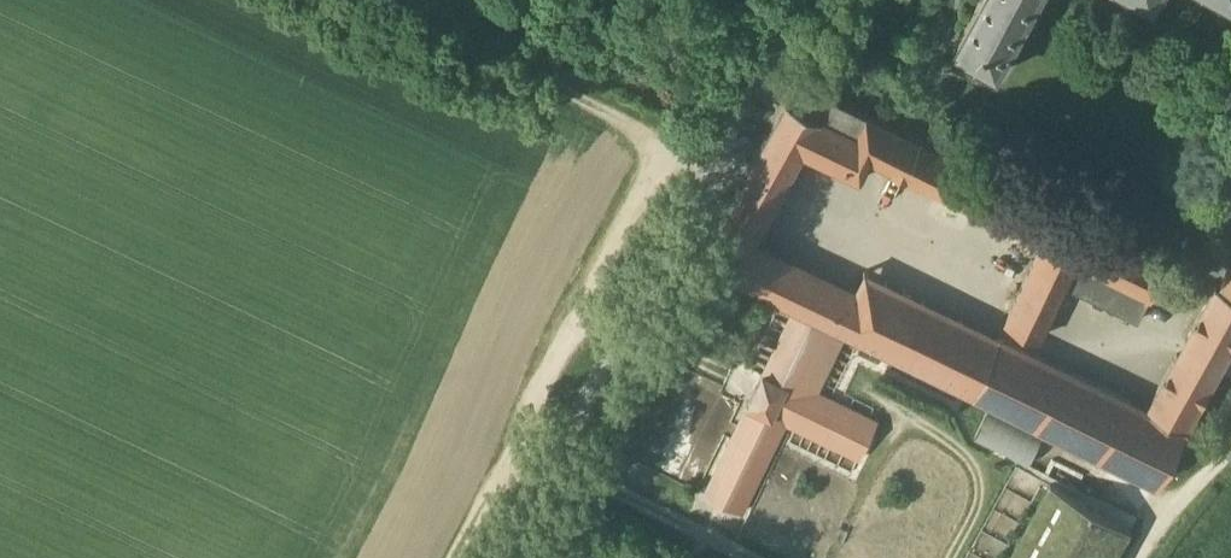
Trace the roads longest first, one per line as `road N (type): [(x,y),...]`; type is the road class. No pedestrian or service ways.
road 1 (unclassified): [(495,557),(710,165),(782,0)]
road 2 (track): [(710,165),(342,0)]
road 3 (track): [(712,557),(542,474)]
road 4 (track): [(1230,456),(1143,557)]

